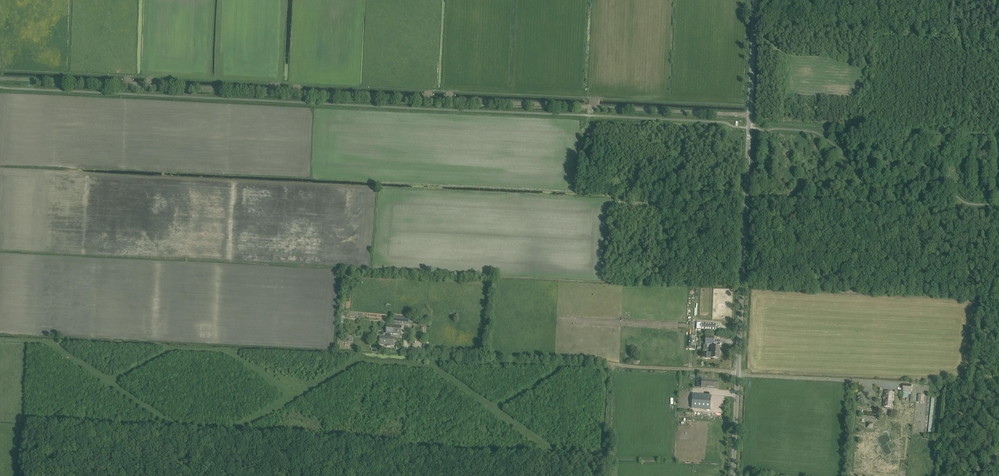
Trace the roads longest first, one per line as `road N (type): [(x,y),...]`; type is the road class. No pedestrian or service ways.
road 1 (track): [(750,115),(0,79)]
road 2 (unclassified): [(733,475),(755,0)]
road 3 (track): [(737,372),(413,355)]
road 4 (track): [(998,133),(749,123)]
road 5 (track): [(620,202),(745,209)]

